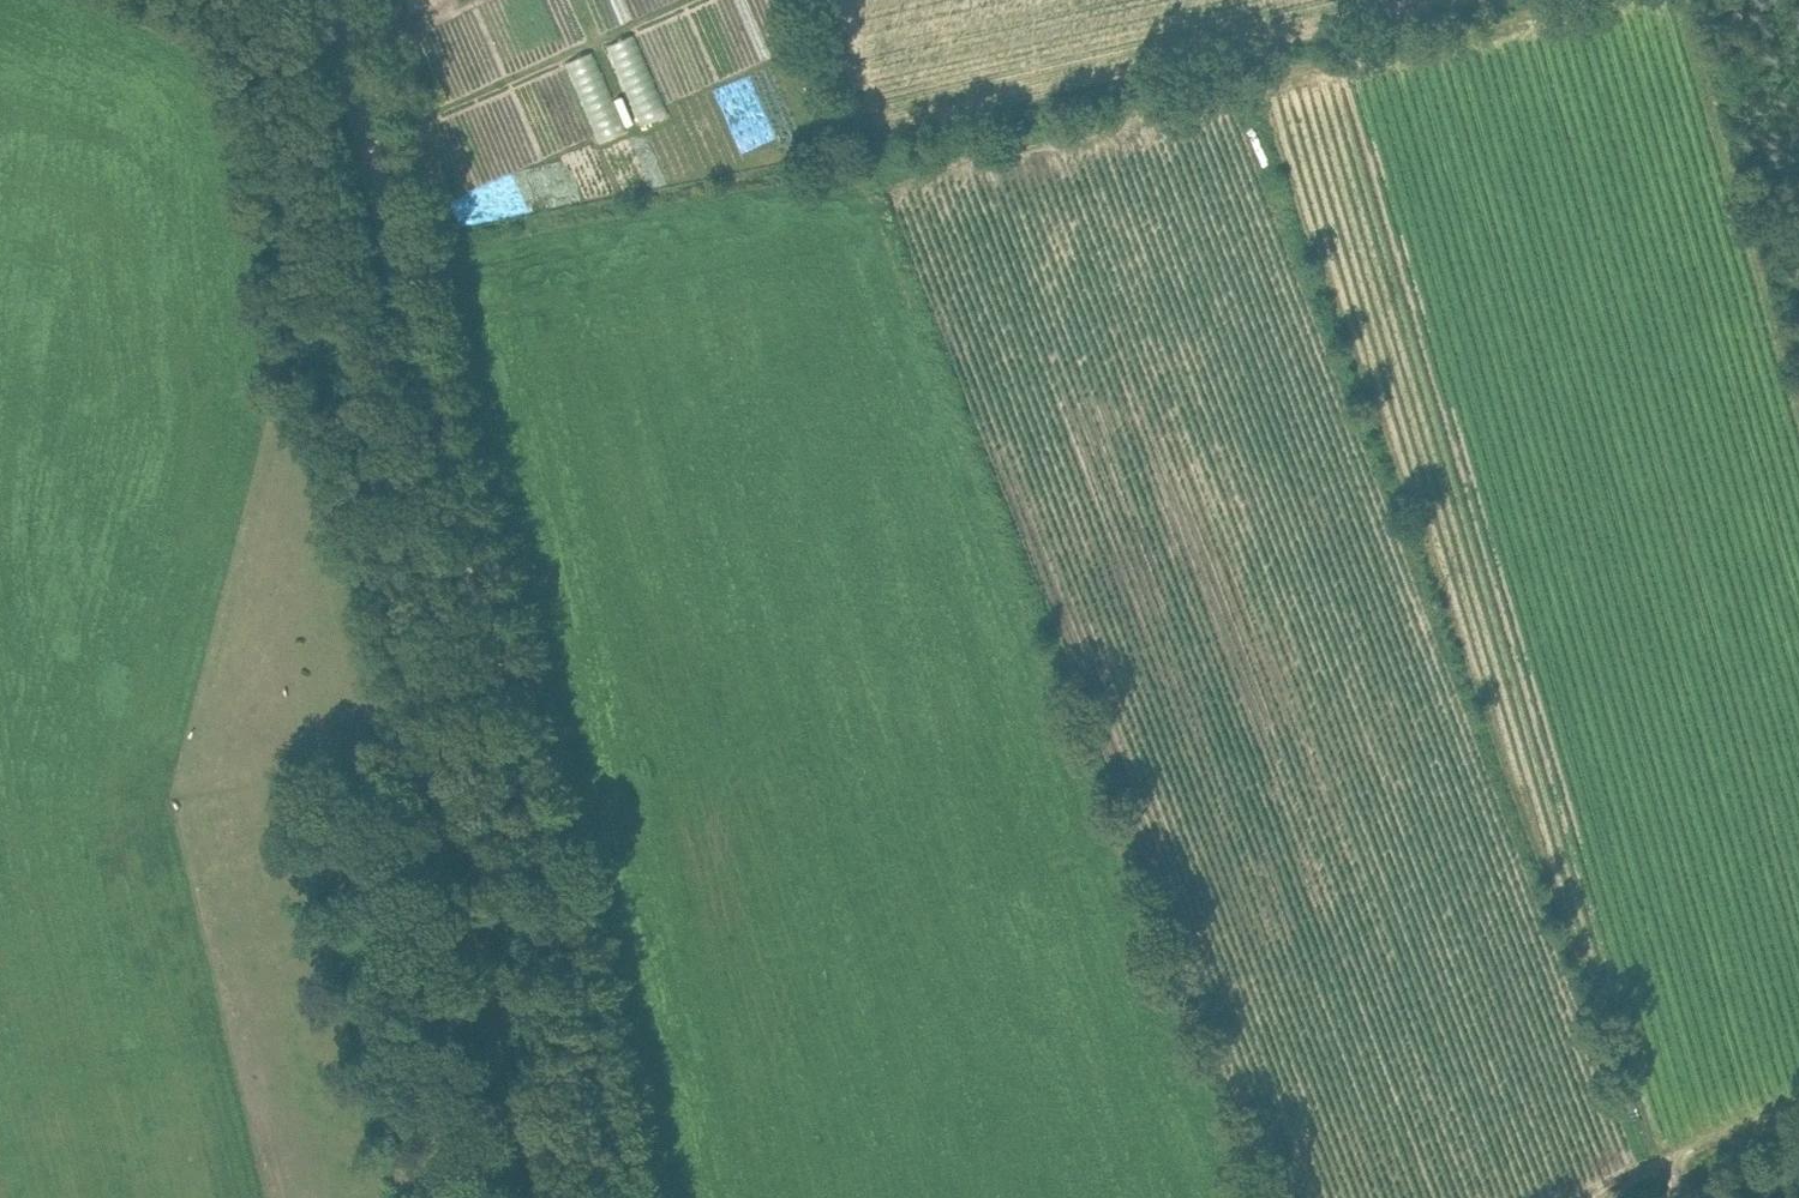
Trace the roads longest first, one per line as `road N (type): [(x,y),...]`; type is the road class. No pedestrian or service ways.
road 1 (track): [(625,1197),(522,754),(328,0)]

